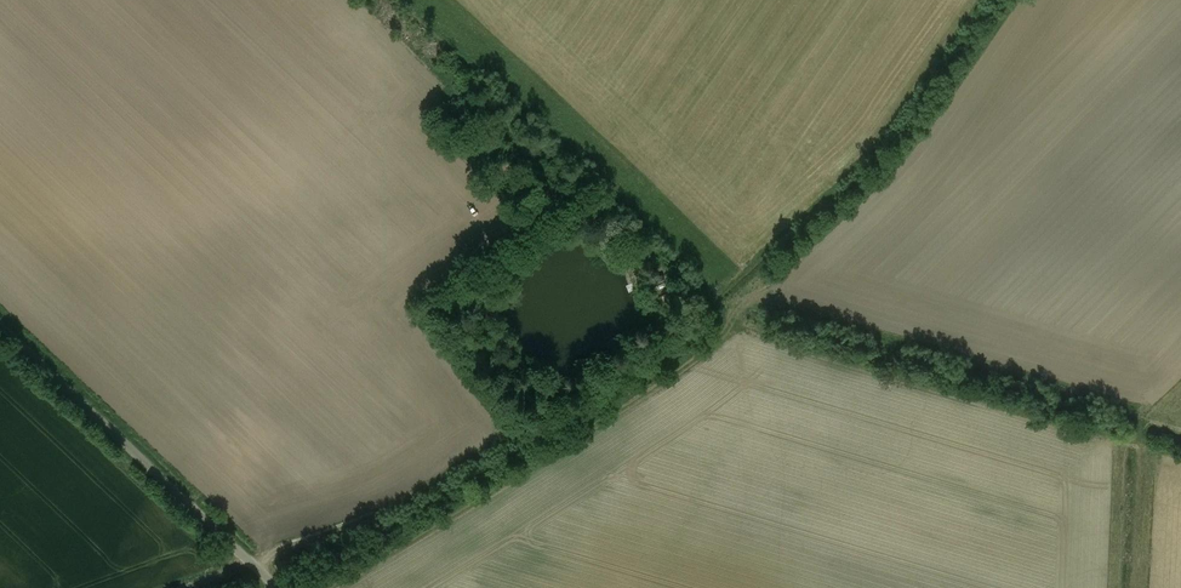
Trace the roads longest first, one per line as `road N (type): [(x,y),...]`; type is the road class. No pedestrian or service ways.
road 1 (unclassified): [(0,325),(279,587)]
road 2 (track): [(255,566),(388,510),(486,453)]

